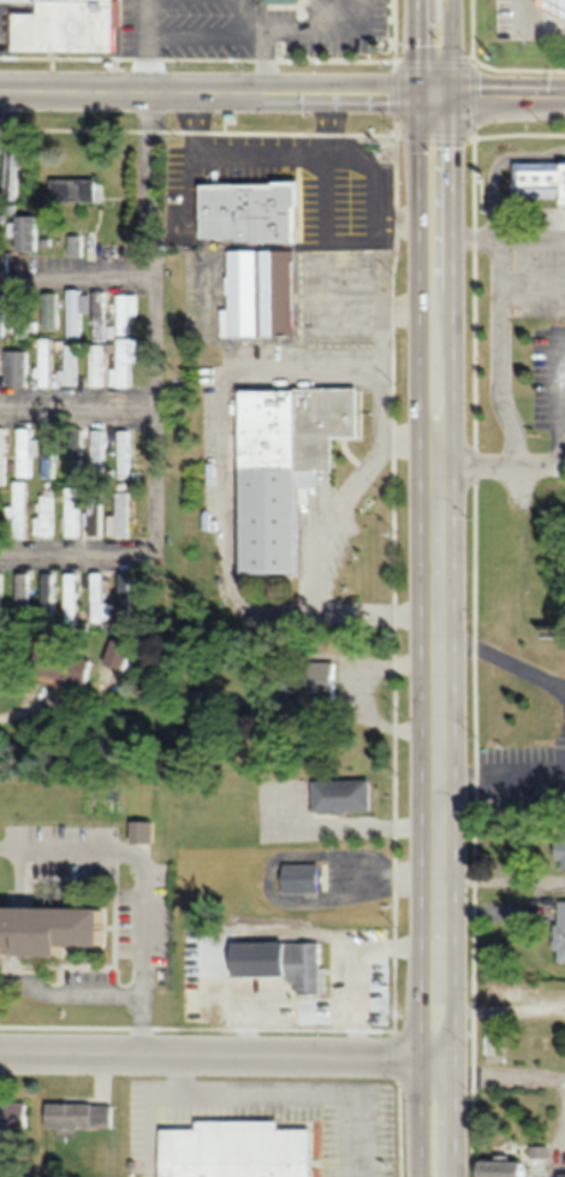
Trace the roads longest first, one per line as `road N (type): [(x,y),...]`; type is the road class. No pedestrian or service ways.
road 1 (primary): [(432,90),(430,1176)]
road 2 (residential): [(150,88),(150,552)]
road 3 (tertiary): [(432,90),(0,89)]
road 4 (residential): [(430,1055),(0,1050)]
road 5 (residential): [(155,406),(0,408)]
road 6 (residential): [(151,273),(0,276)]
road 7 (residential): [(150,552),(0,554)]
road 8 (residential): [(564,462),(430,461)]
road 9 (tertiary): [(564,93),(432,90)]

